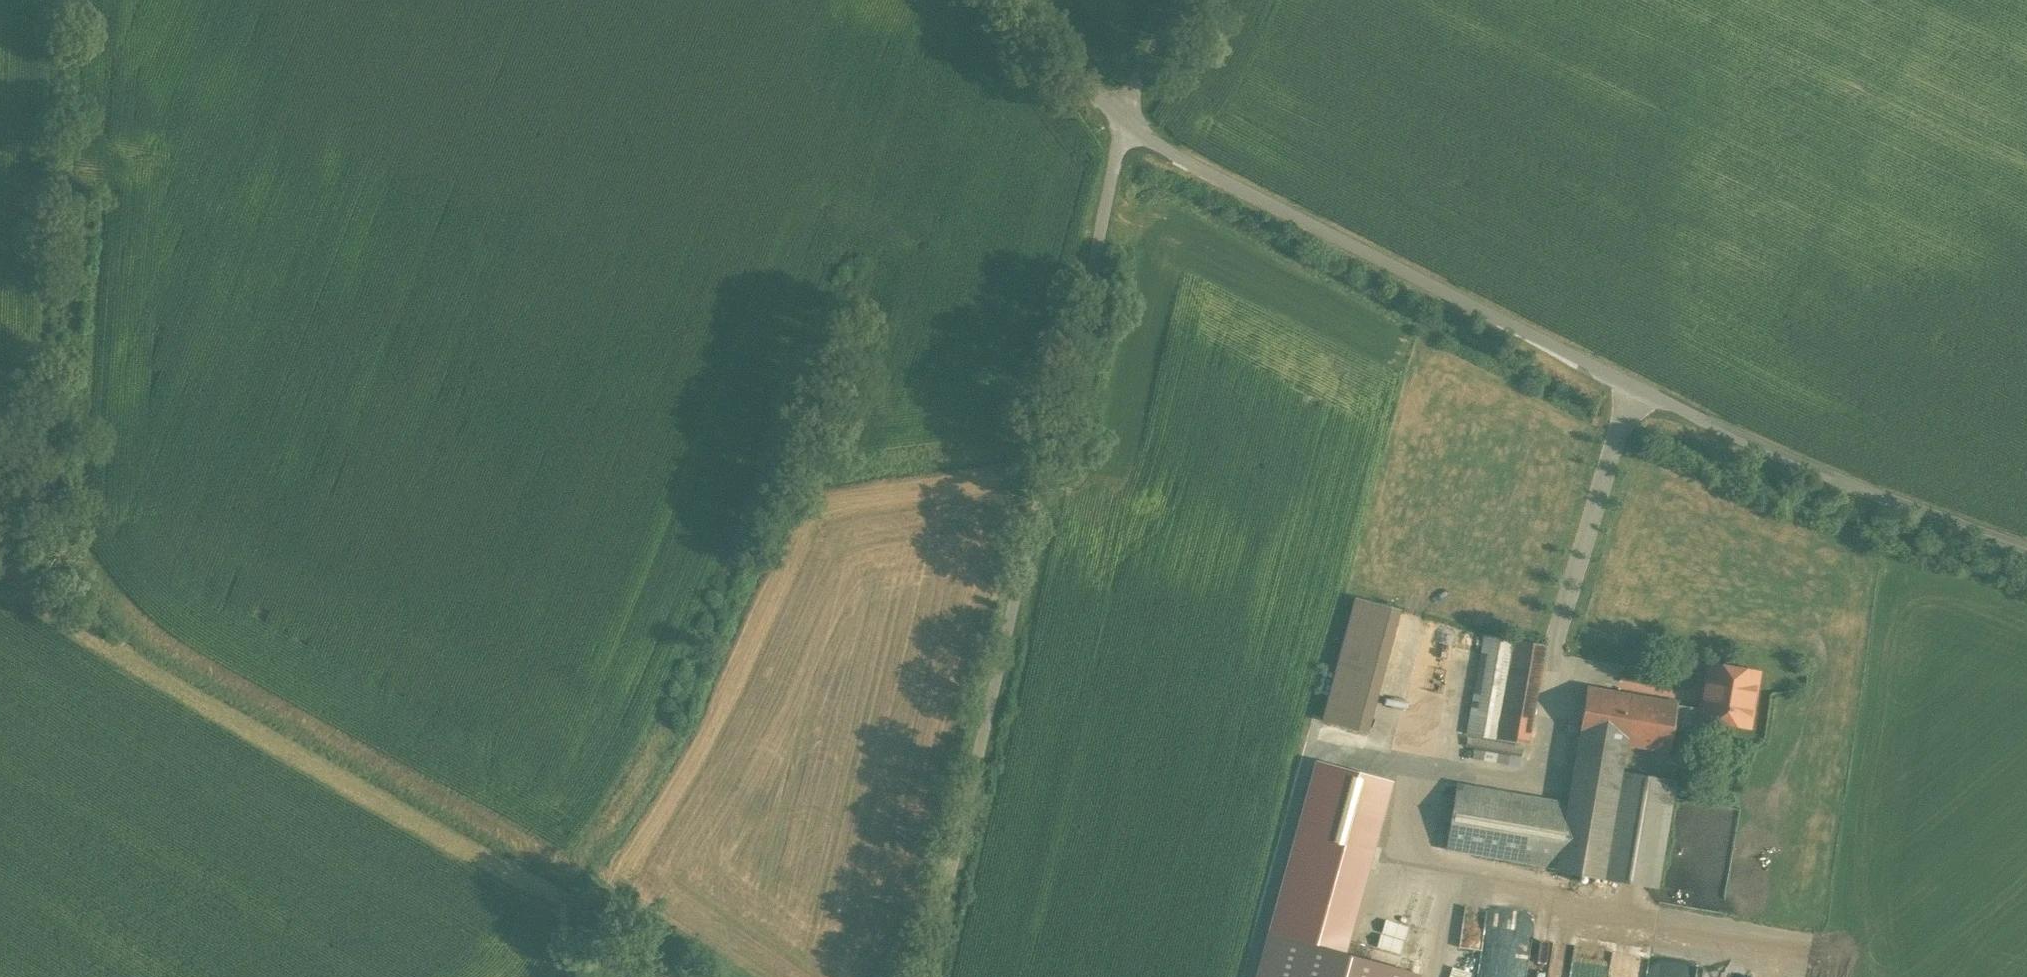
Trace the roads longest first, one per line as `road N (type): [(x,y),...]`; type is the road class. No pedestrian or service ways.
road 1 (unclassified): [(2026,548),(1826,476),(1645,395),(1126,127)]
road 2 (unclassified): [(1126,127),(923,976)]
road 3 (unclassified): [(1029,0),(1126,127)]

